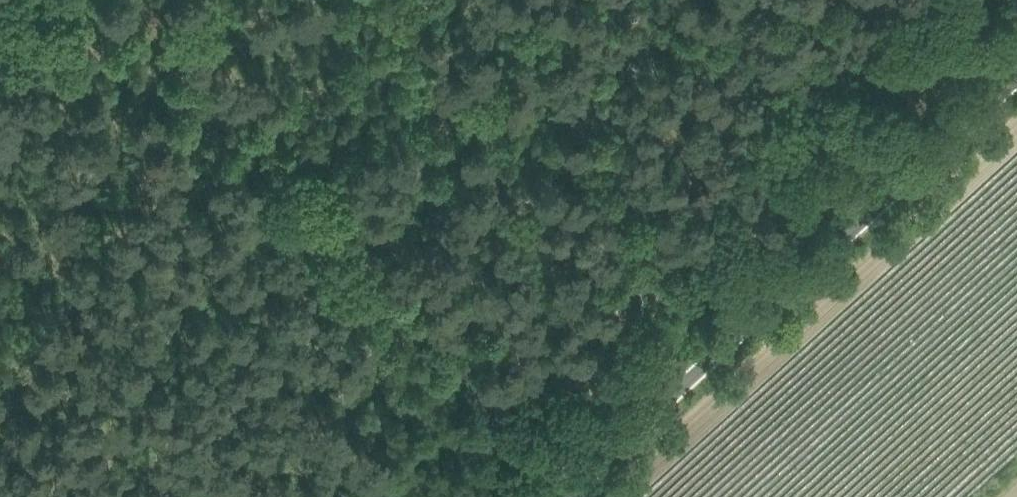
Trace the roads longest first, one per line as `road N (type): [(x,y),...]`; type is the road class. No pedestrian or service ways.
road 1 (unclassified): [(567,496),(1016,79)]
road 2 (track): [(331,198),(585,496)]
road 3 (track): [(0,21),(154,91),(228,140),(312,219)]

